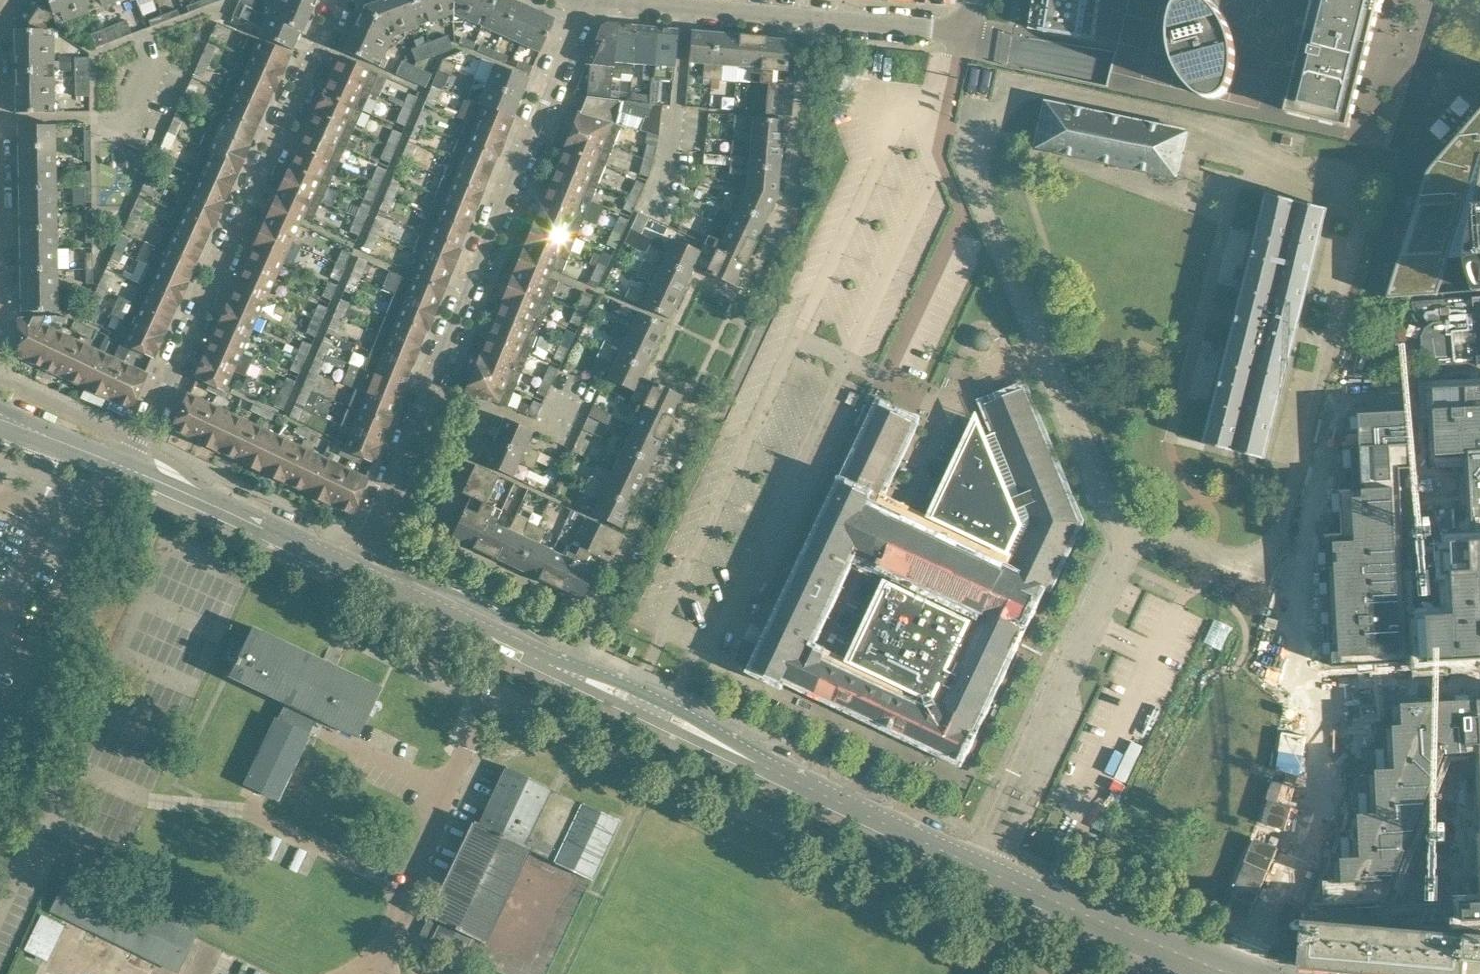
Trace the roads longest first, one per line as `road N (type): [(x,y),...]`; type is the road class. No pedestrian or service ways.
road 1 (secondary): [(1232,973),(997,876),(569,674)]
road 2 (residential): [(569,674),(687,422),(728,402),(768,317),(758,271),(793,190),(808,17)]
road 3 (residential): [(352,570),(585,0)]
road 4 (residential): [(342,0),(127,469)]
road 5 (unclassified): [(0,750),(127,469)]
road 6 (secondary): [(569,674),(352,570)]
road 7 (residential): [(598,0),(808,17)]
road 8 (residential): [(808,17),(968,34),(974,0)]
road 9 (secondary): [(352,570),(226,511)]
road 10 (secondary): [(0,417),(127,469)]

